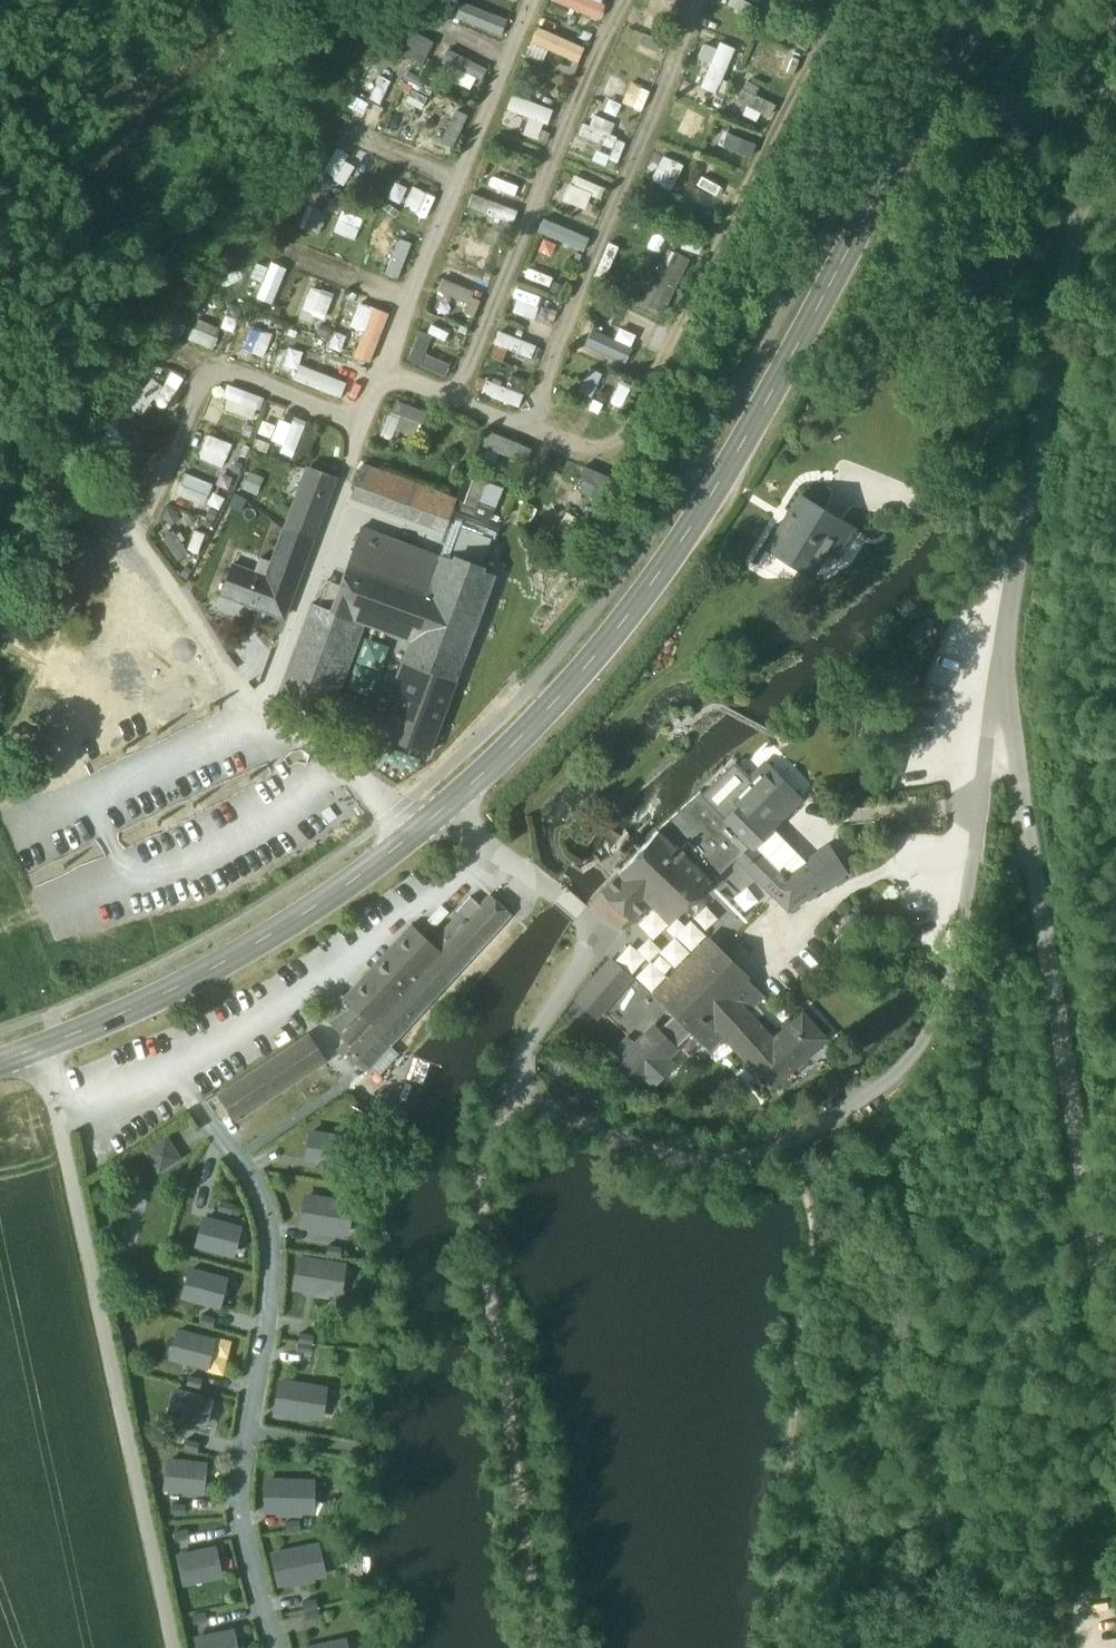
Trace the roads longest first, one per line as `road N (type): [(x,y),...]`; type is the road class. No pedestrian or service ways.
road 1 (residential): [(447,805),(595,933),(527,1054),(523,1071),(539,1106),(649,1150),(731,1161),(794,1139),(865,1098),(933,1024),(958,947),(999,676)]
road 2 (secondary): [(982,0),(708,500),(551,707),(447,805)]
road 3 (unclassified): [(999,676),(1115,1372)]
road 4 (residential): [(1115,53),(1071,233),(999,676)]
road 5 (residential): [(40,1048),(174,1647)]
road 6 (unclassified): [(97,487),(265,711),(382,791),(413,834)]
road 7 (secondary): [(413,834),(305,914),(218,966),(40,1048)]

